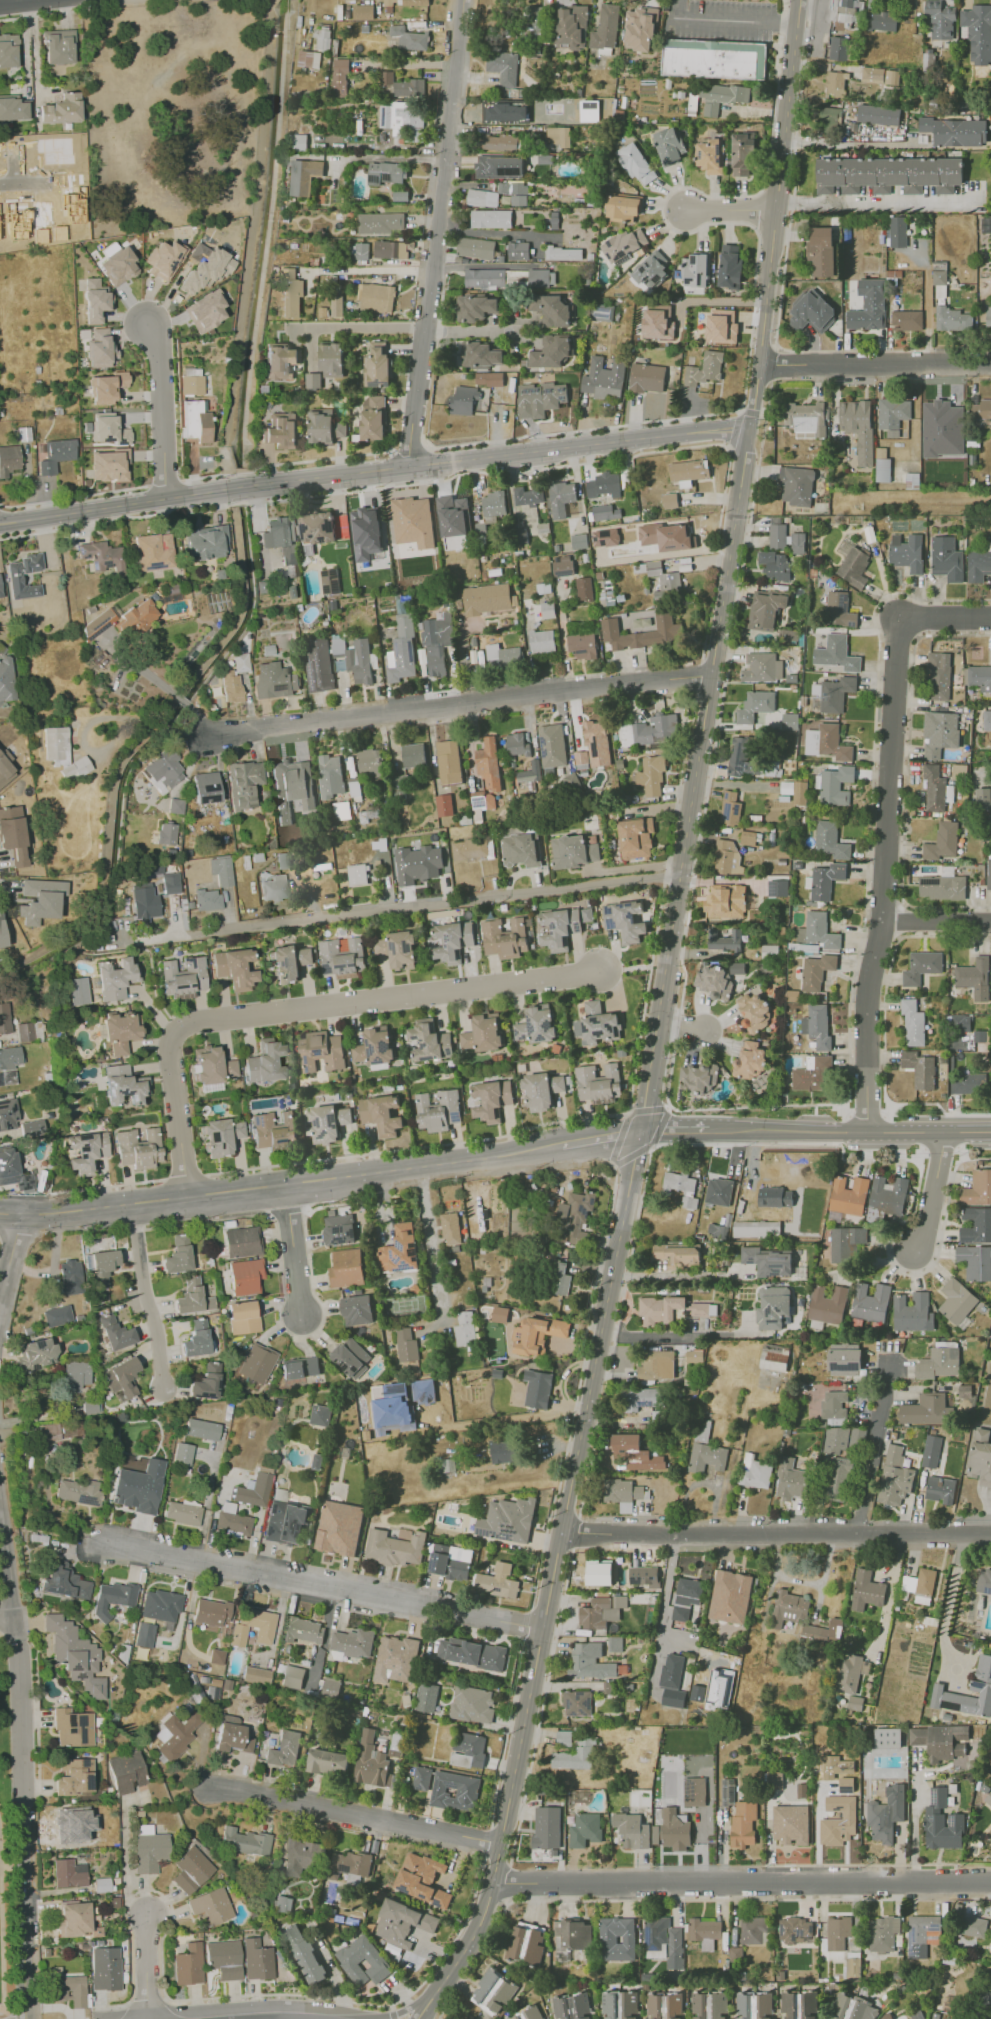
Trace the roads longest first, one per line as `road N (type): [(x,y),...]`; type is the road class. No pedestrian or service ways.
road 1 (tertiary): [(800,0),(753,409),(639,1131)]
road 2 (tertiary): [(639,1131),(495,1884),(475,1938),(434,1999)]
road 3 (tertiary): [(749,428),(5,522)]
road 4 (residential): [(189,1198),(171,1039),(193,1022),(598,970)]
road 5 (tertiary): [(559,1145),(22,1217)]
road 6 (residential): [(0,1484),(18,1617),(26,2018)]
road 7 (residential): [(901,618),(867,1126)]
road 8 (residential): [(713,674),(213,735)]
road 9 (residential): [(464,0),(409,470)]
road 10 (residential): [(542,1628),(102,1545)]
road 11 (residential): [(990,1533),(562,1532)]
road 12 (residential): [(501,1843),(212,1787)]
road 13 (tertiary): [(990,1128),(708,1126)]
road 14 (residential): [(765,1886),(495,1884)]
road 15 (residential): [(990,366),(758,366)]
road 16 (residential): [(965,1885),(765,1886)]
road 17 (residential): [(133,1206),(163,1392)]
road 18 (residential): [(166,498),(161,355),(147,323)]
road 19 (residential): [(285,1187),(303,1317)]
road 20 (residential): [(941,1129),(926,1232),(915,1252)]

